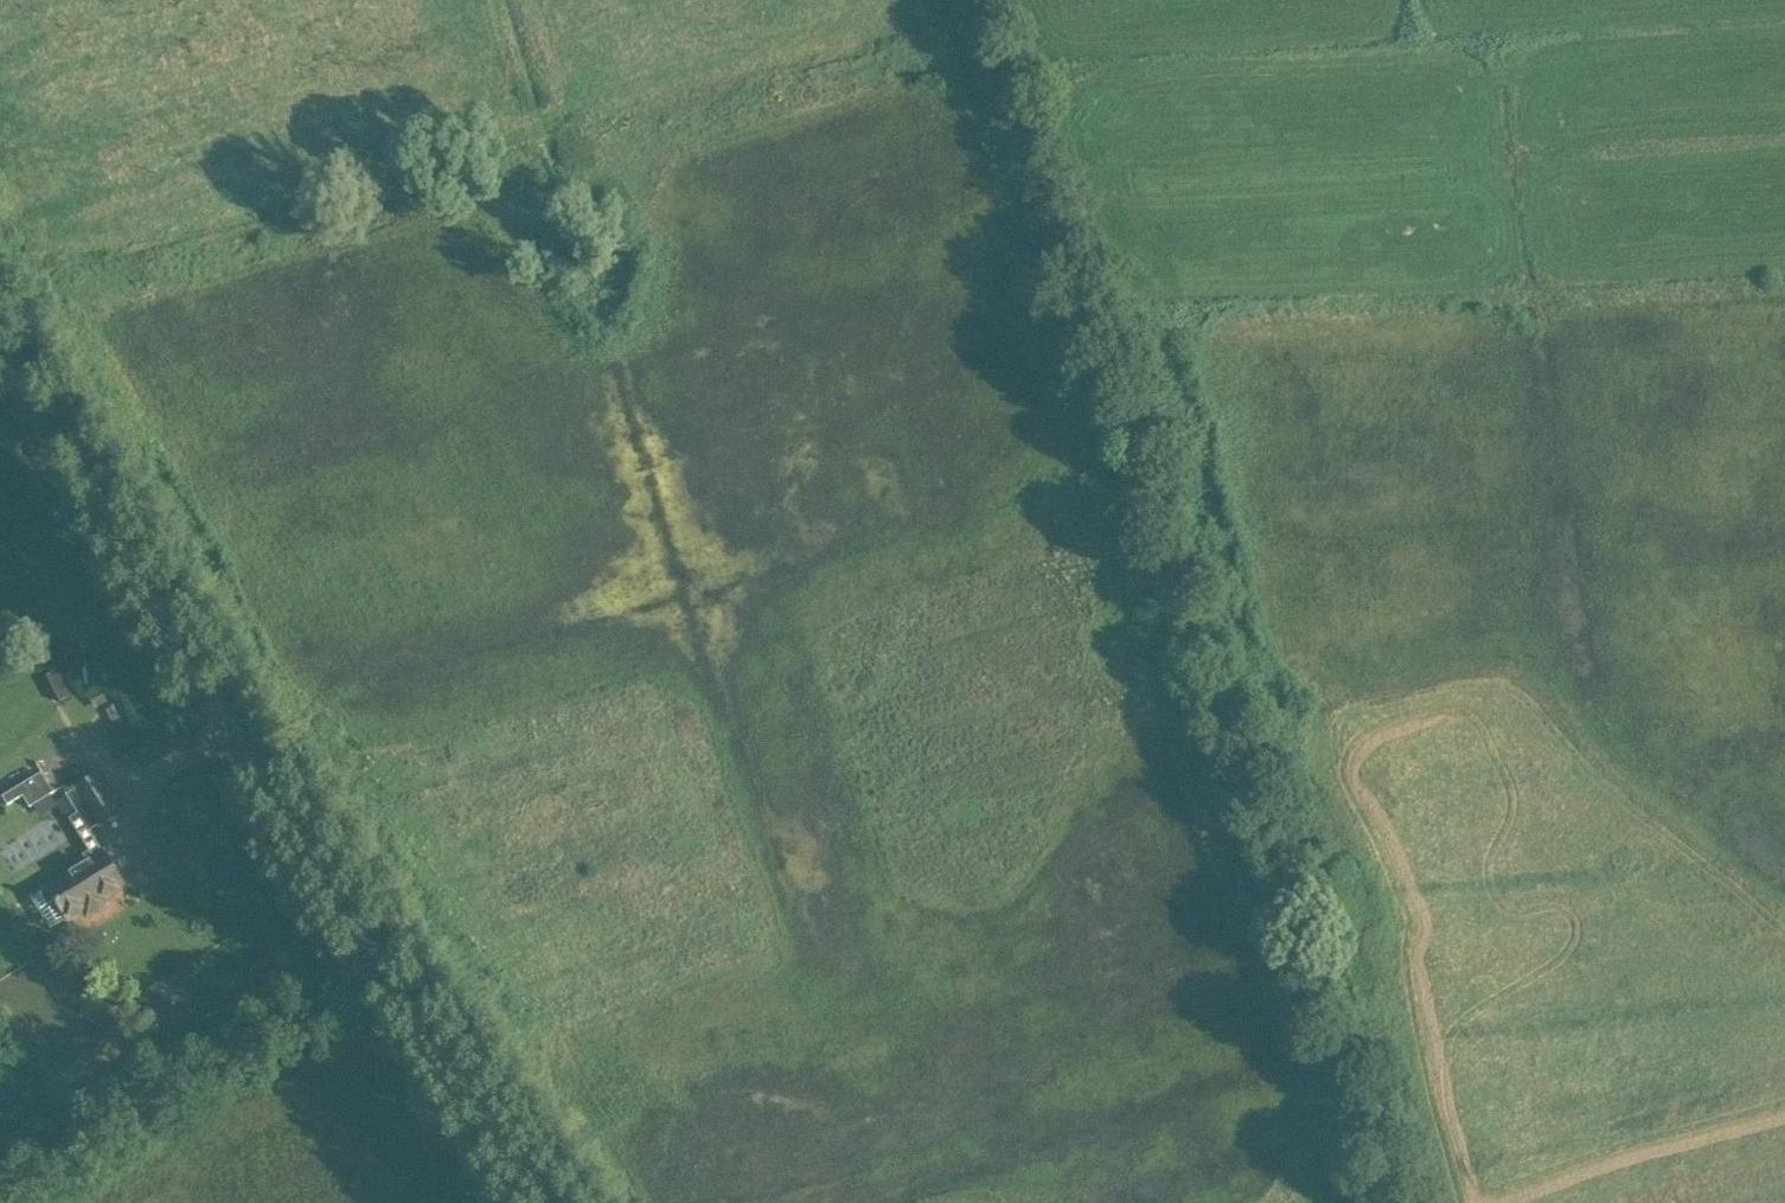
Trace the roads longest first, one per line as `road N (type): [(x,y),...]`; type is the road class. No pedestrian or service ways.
road 1 (track): [(1394,1202),(978,0)]
road 2 (unclassified): [(546,1202),(374,965),(0,368)]
road 3 (track): [(374,965),(0,1193)]

